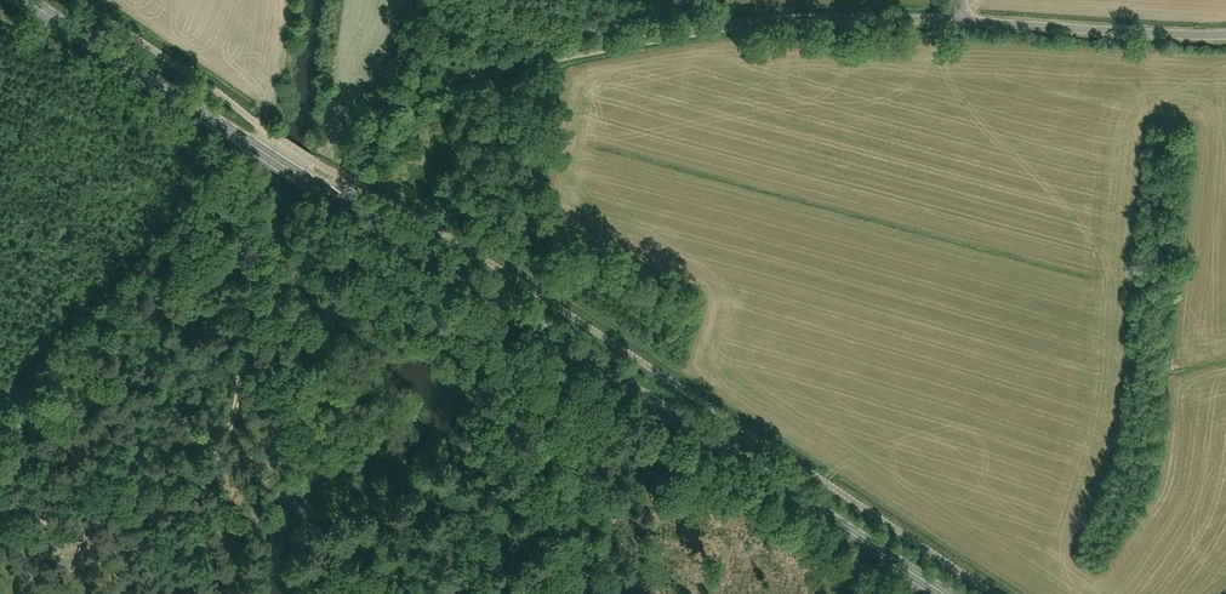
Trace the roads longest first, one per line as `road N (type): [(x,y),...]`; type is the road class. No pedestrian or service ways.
road 1 (primary): [(945,593),(339,202)]
road 2 (unclassified): [(381,113),(405,88),(702,31),(958,20)]
road 3 (track): [(29,408),(229,192),(250,302),(231,423),(214,460)]
road 4 (primary): [(339,202),(27,0)]
road 5 (unclassified): [(1225,34),(958,20)]

